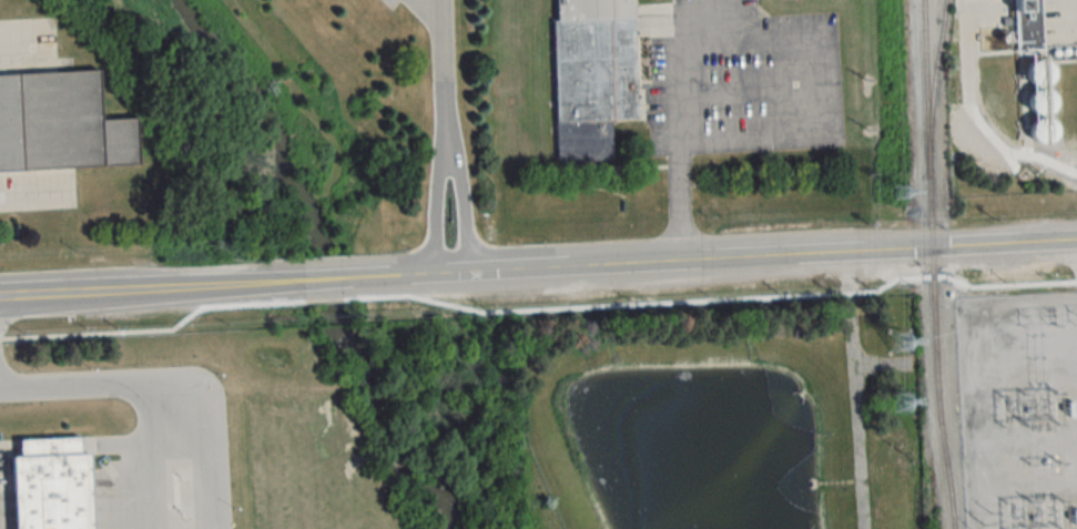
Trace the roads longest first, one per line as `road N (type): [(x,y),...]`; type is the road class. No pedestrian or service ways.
road 1 (secondary): [(721,260),(1076,241)]
road 2 (secondary): [(416,278),(721,260)]
road 3 (secondary): [(0,299),(234,288)]
road 4 (secondary): [(234,288),(416,278)]

